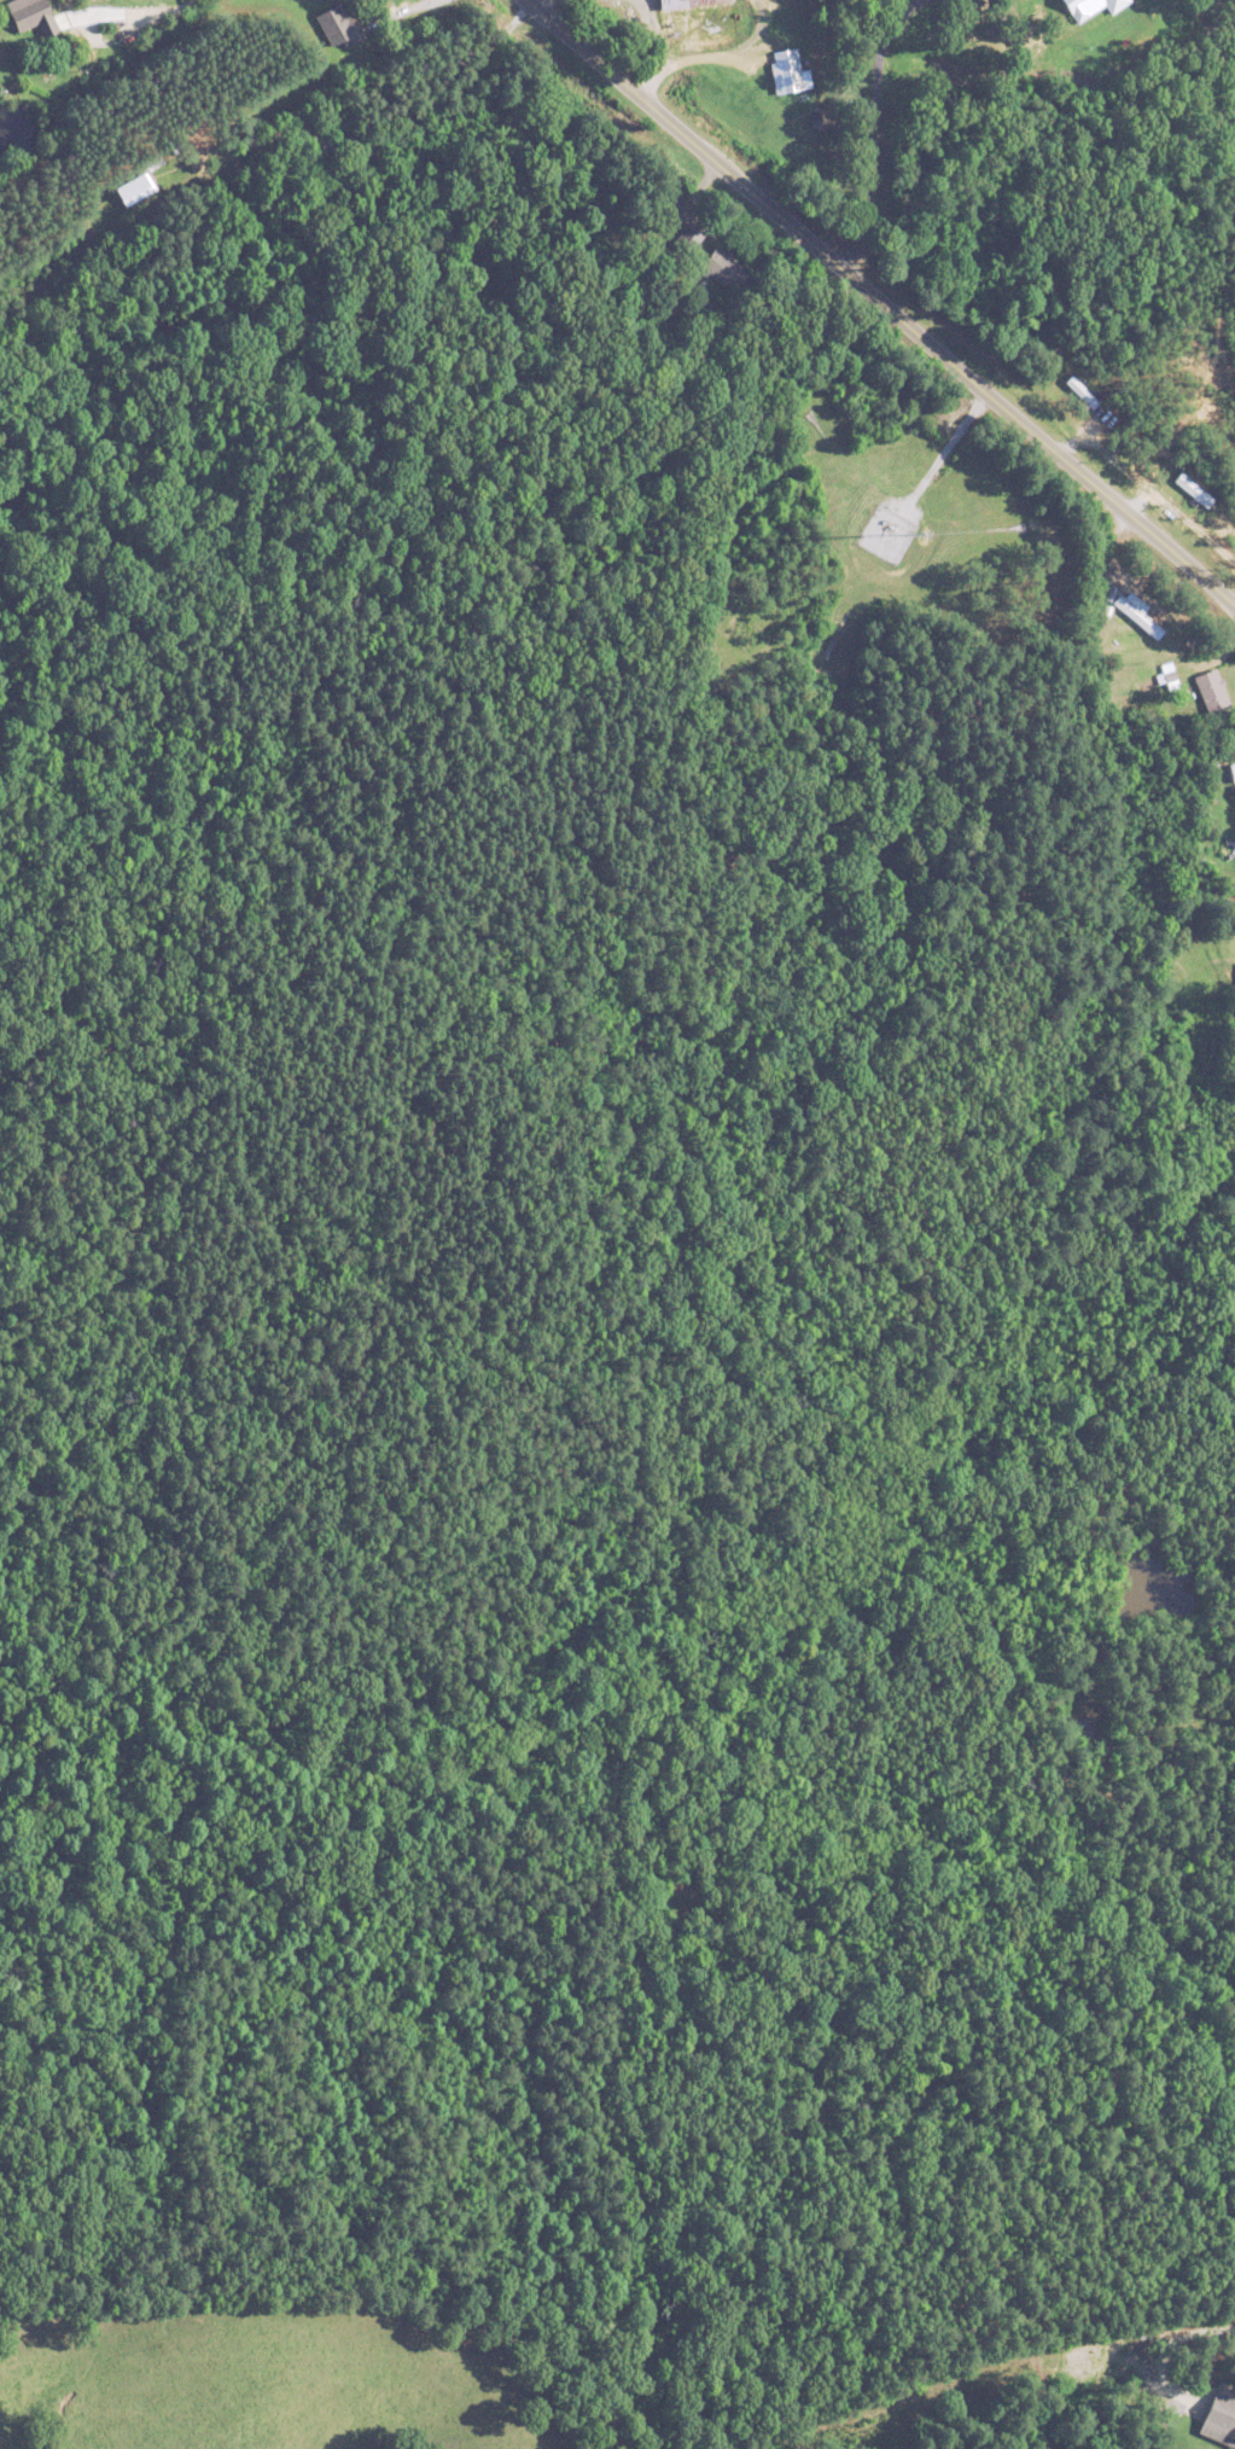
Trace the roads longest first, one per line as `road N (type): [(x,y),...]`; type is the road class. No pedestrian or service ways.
road 1 (tertiary): [(1234,611),(849,262),(527,0)]

